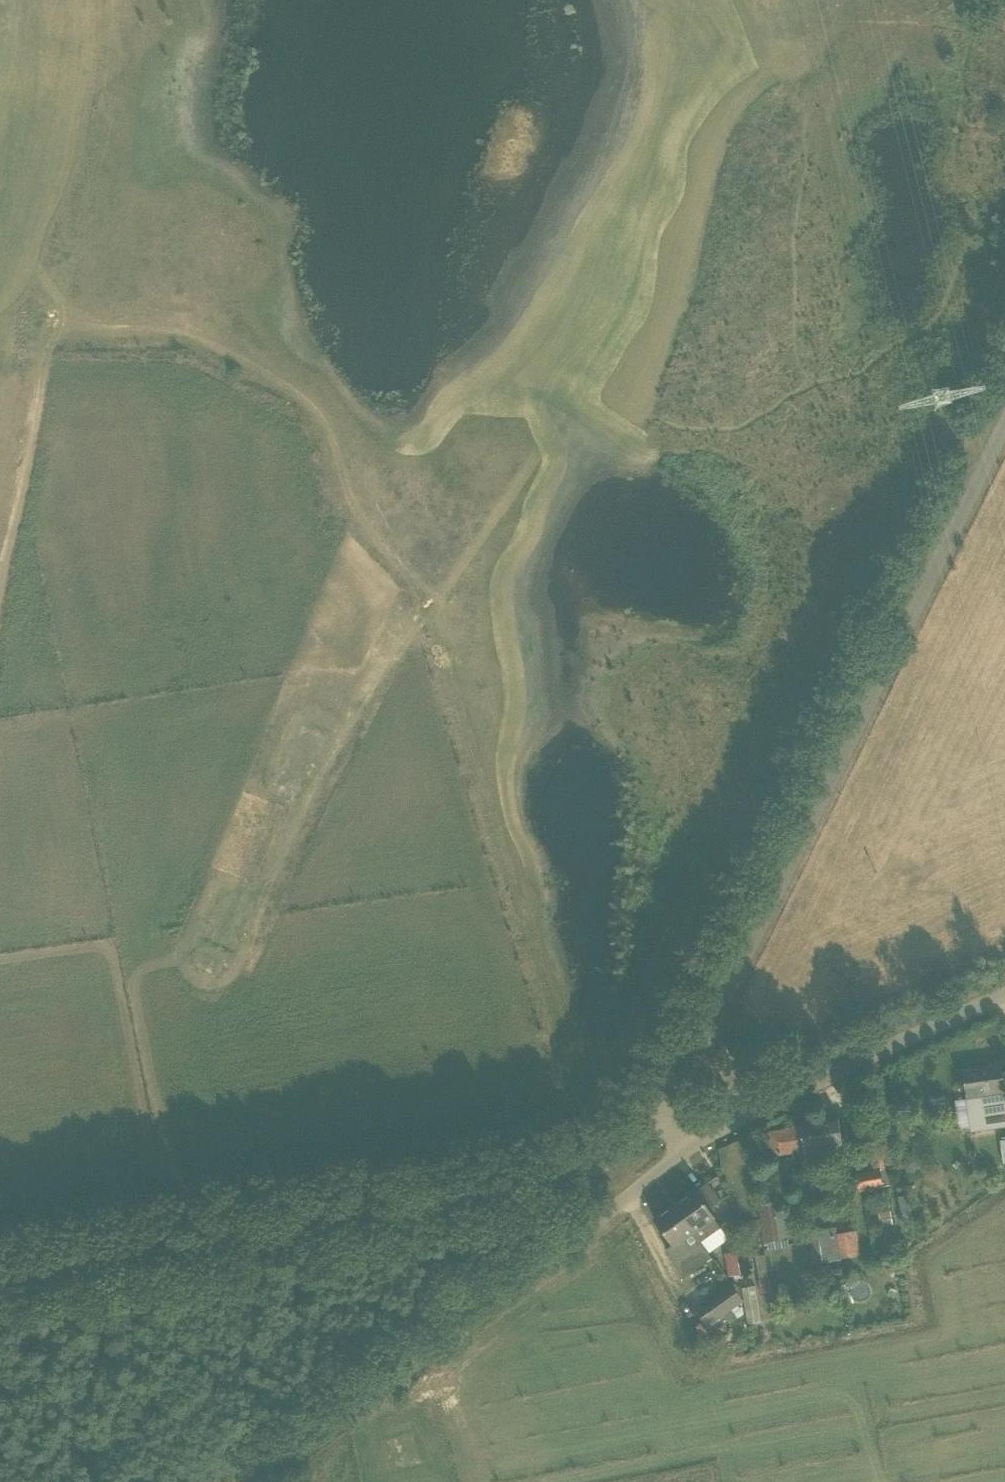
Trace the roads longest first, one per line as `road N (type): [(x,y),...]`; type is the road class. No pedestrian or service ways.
road 1 (unclassified): [(666,1118),(1004,417)]
road 2 (unclassified): [(0,1287),(565,1182),(666,1118)]
road 3 (unclassified): [(240,1481),(690,1147)]
road 4 (unclassified): [(690,1147),(1004,995)]

